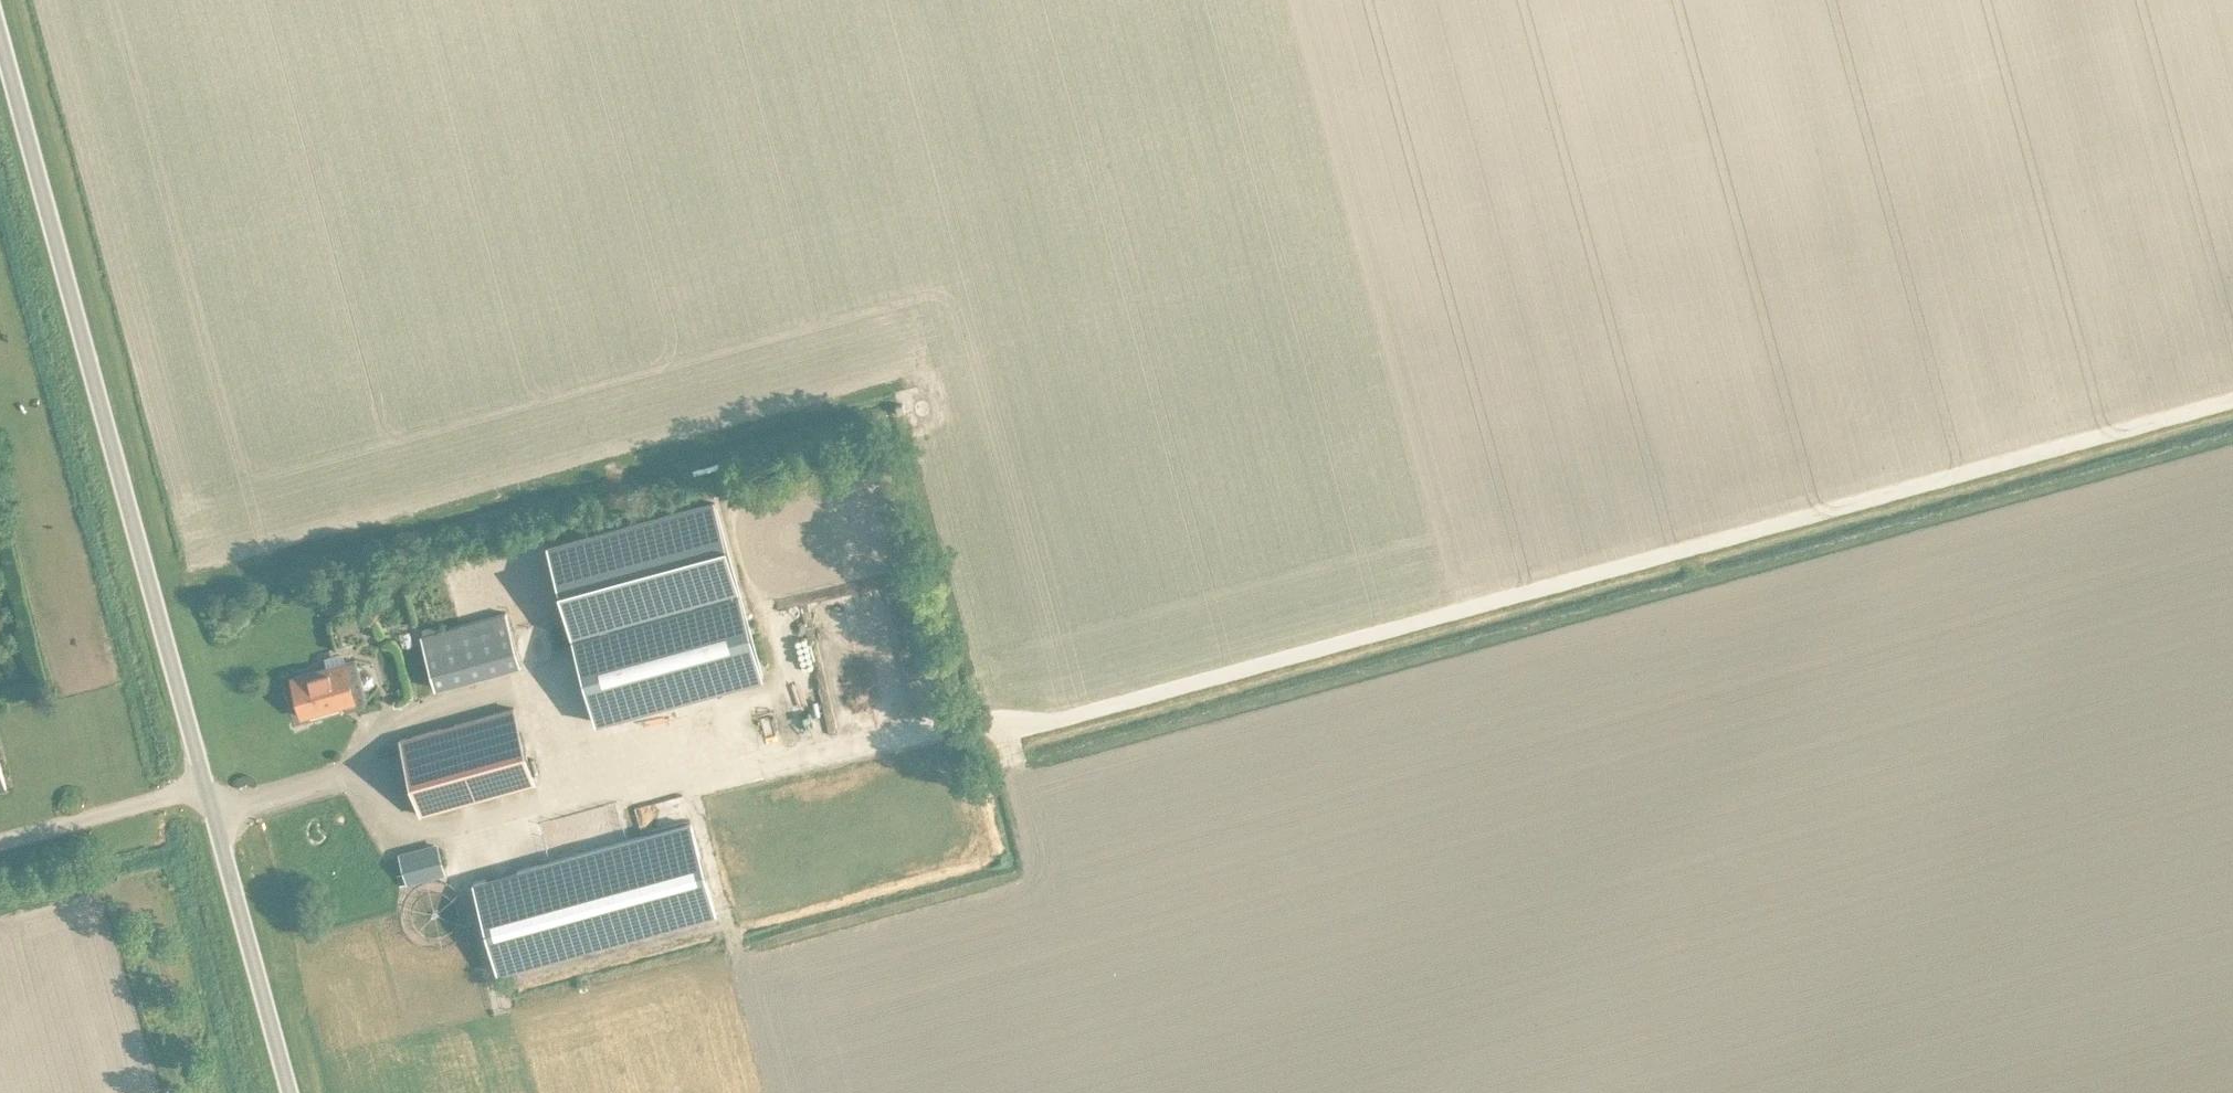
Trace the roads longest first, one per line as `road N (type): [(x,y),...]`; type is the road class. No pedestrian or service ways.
road 1 (tertiary): [(282,1092),(0,69)]

